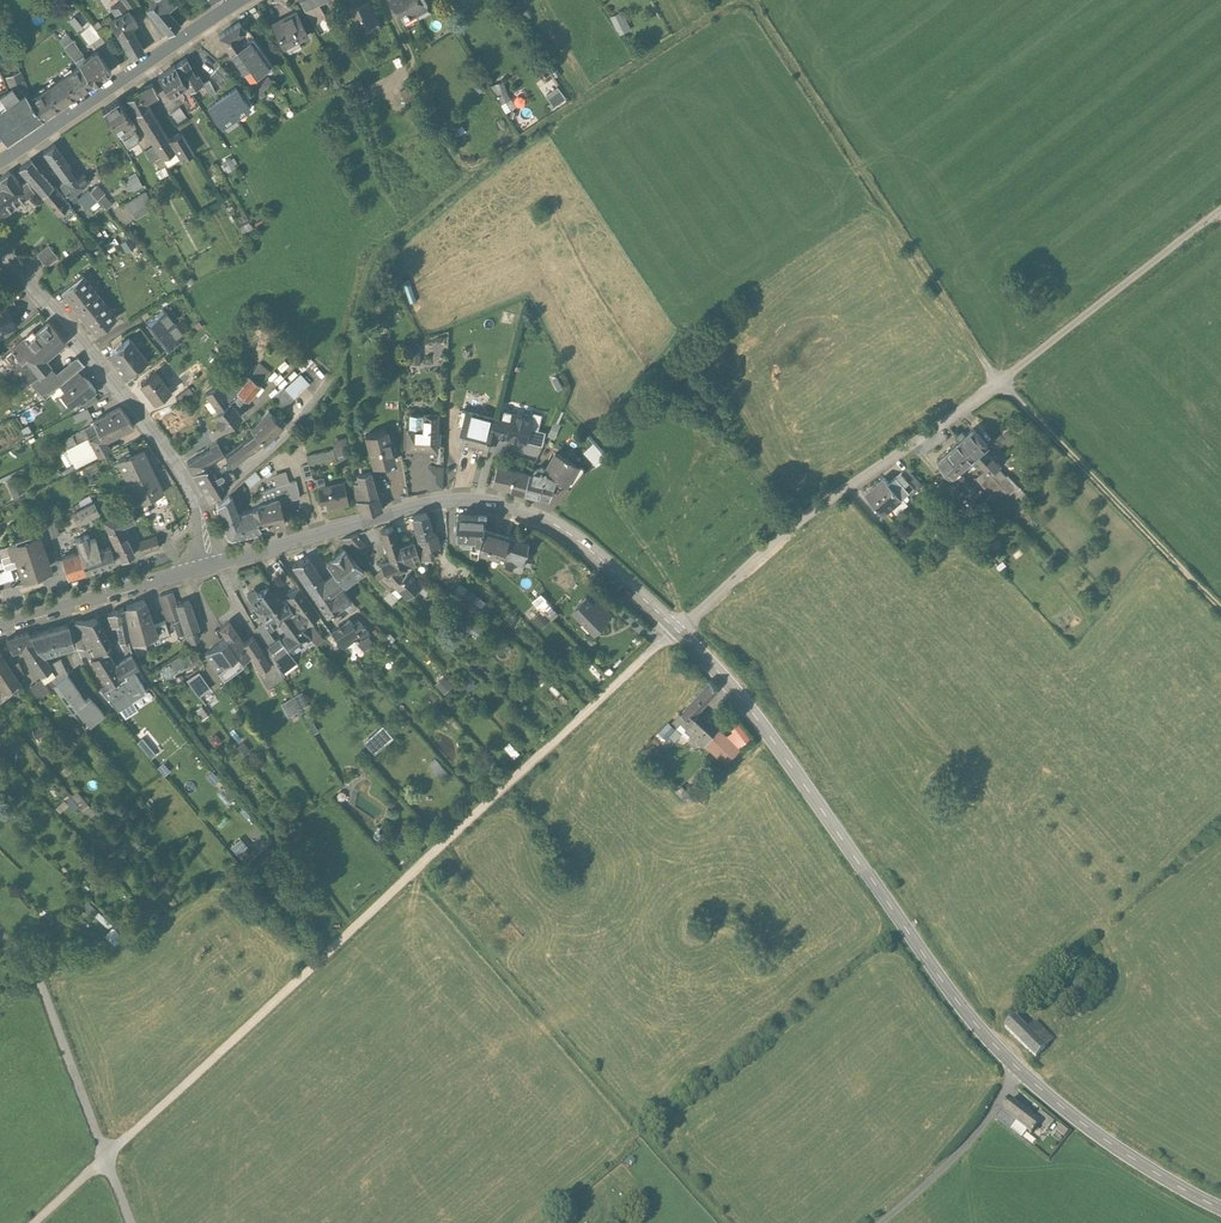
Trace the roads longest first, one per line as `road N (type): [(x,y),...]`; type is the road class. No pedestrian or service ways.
road 1 (track): [(1220,609),(998,379),(745,0)]
road 2 (secondary): [(1019,1074),(958,1009),(737,692),(676,630)]
road 3 (secondary): [(676,630),(601,556),(557,525),(505,506),(448,504),(208,565)]
road 4 (track): [(414,868),(728,1222)]
road 5 (track): [(676,630),(350,927)]
road 6 (track): [(32,1222),(350,927)]
road 7 (residential): [(998,379),(816,505),(676,630)]
road 8 (secondary): [(208,565),(185,485),(0,246)]
road 9 (track): [(464,176),(737,0)]
road 10 (secondary): [(0,162),(245,0)]
road 11 (track): [(1220,208),(998,379)]
road 12 (track): [(36,973),(130,1222)]
road 13 (secondary): [(1220,1213),(1075,1124),(1019,1074)]
road 14 (track): [(335,369),(366,266),(464,176)]
road 15 (residential): [(208,565),(0,623)]
road 16 (unclassified): [(1019,1074),(968,1144),(880,1222)]
road 17 (track): [(384,0),(464,176)]

